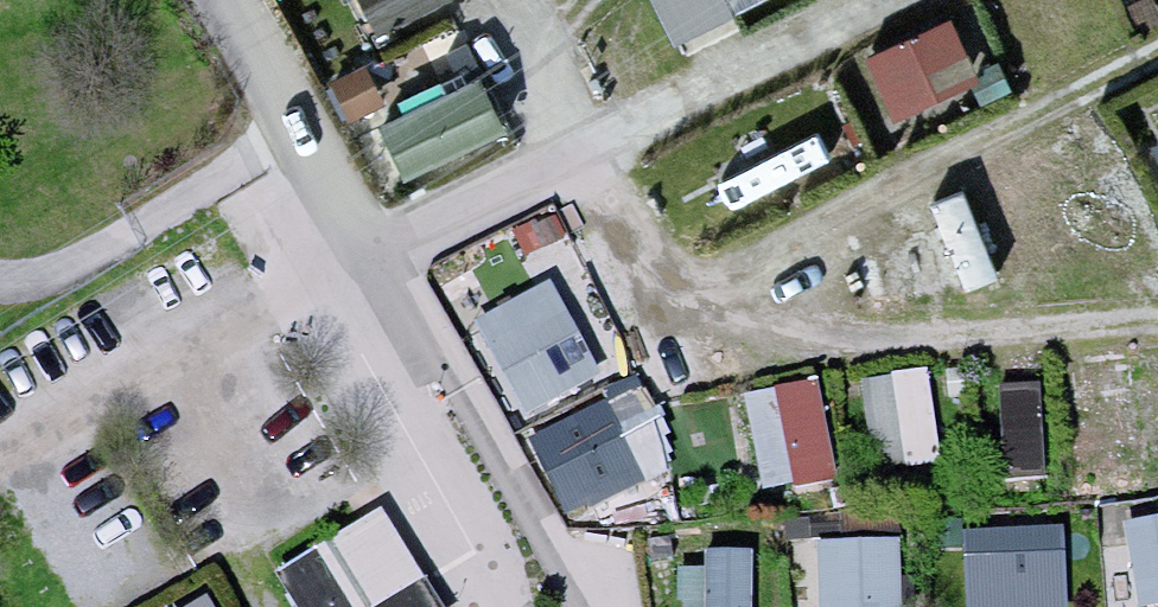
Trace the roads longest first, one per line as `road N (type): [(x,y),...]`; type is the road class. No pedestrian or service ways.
road 1 (track): [(877,0),(336,280),(0,481)]
road 2 (track): [(597,142),(643,246),(719,272),(1157,46)]
road 3 (track): [(1157,322),(891,349),(796,336),(719,272)]

